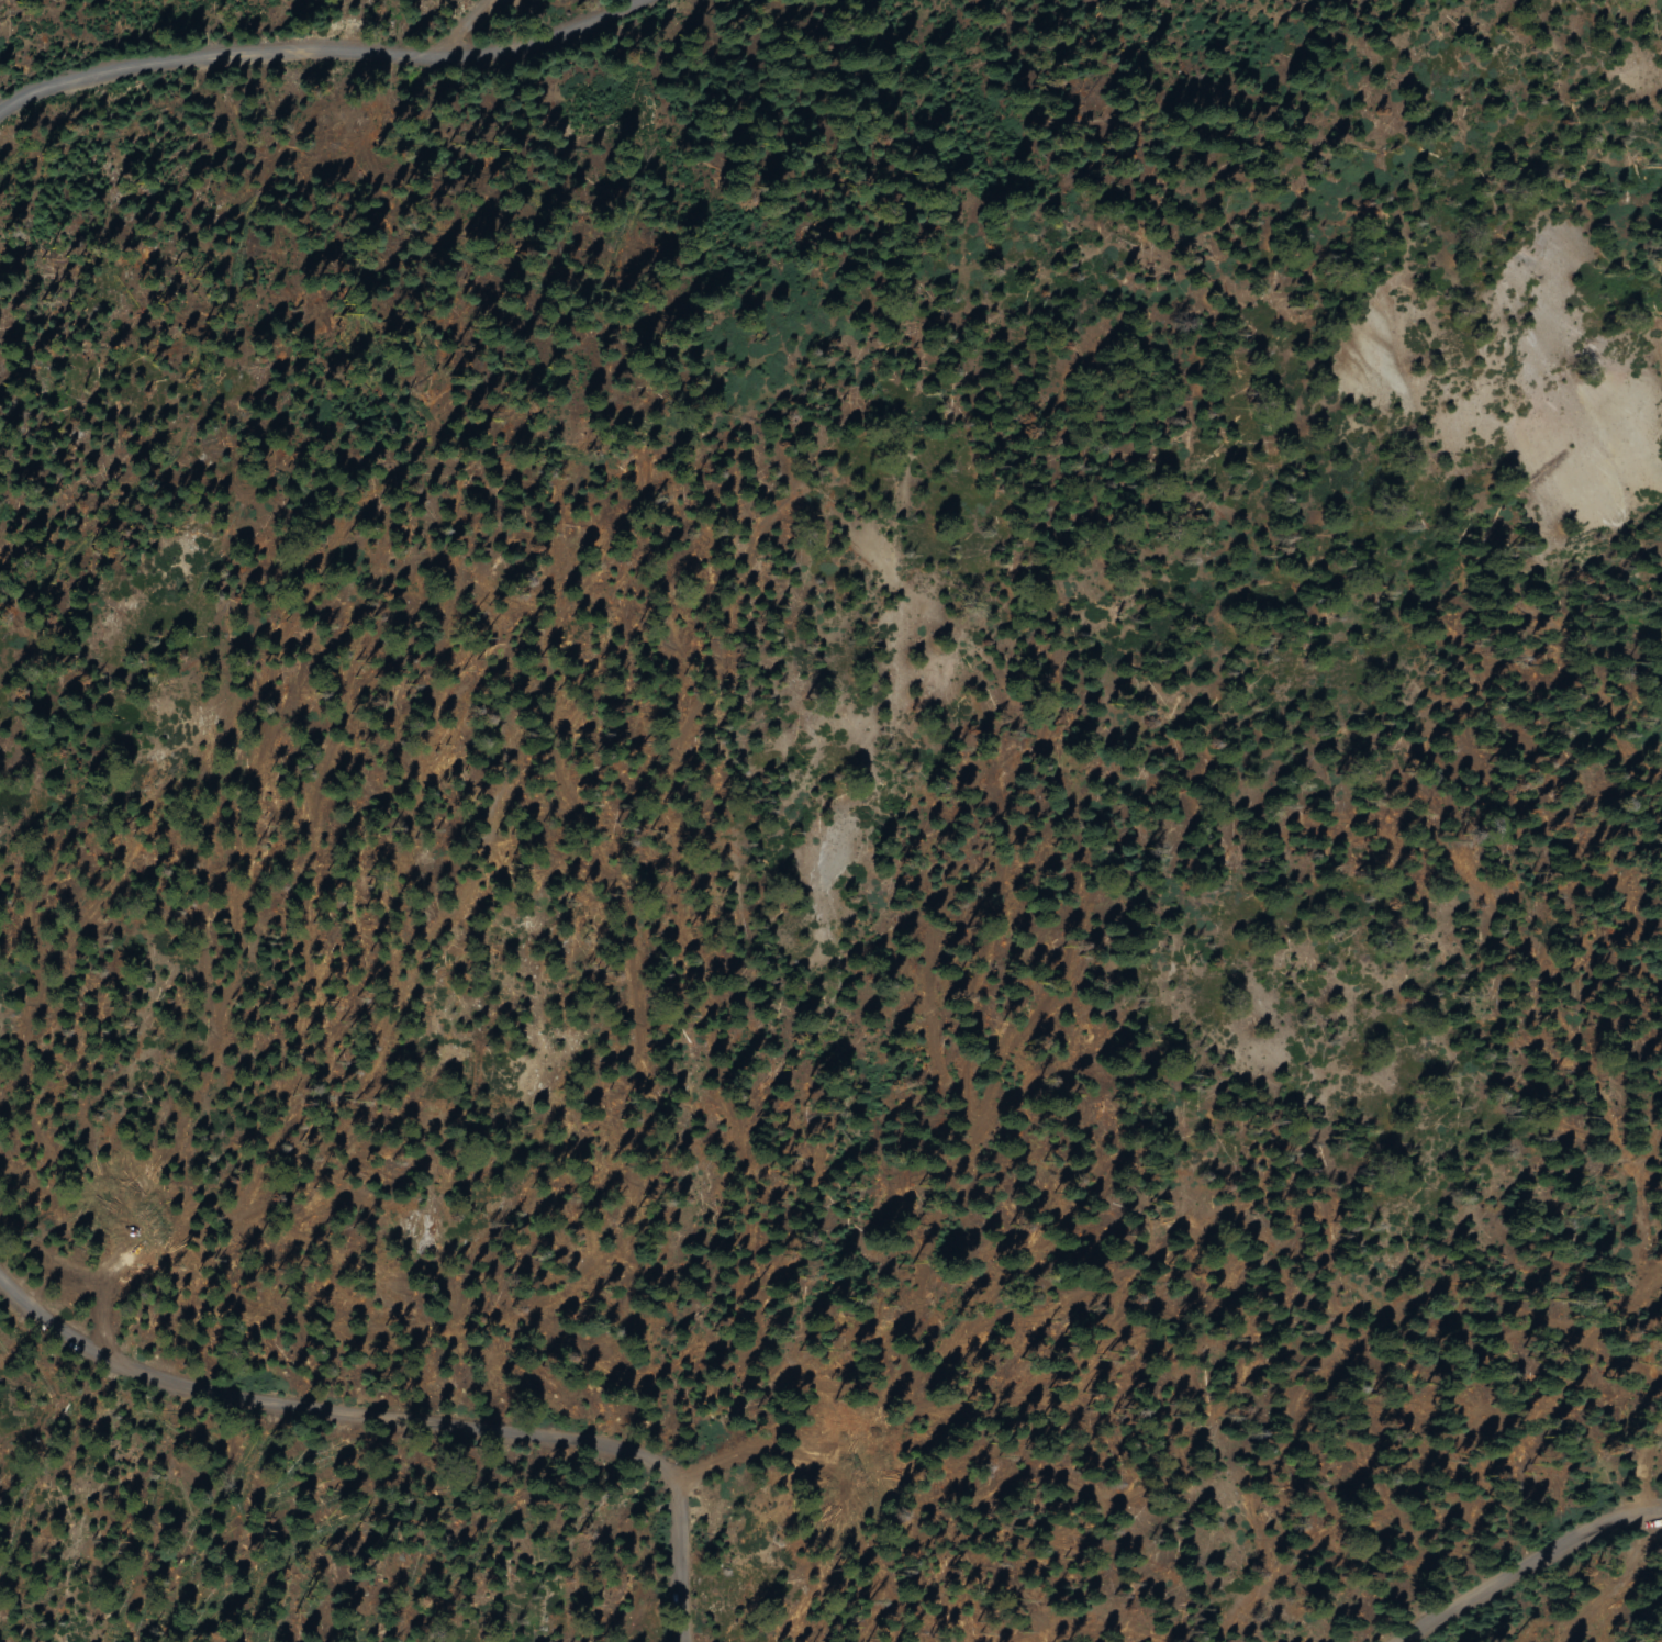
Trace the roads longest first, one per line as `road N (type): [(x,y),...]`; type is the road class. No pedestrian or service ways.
road 1 (residential): [(684,1641),(678,1490),(663,1471),(612,1446),(342,1416),(149,1378),(60,1329),(0,1273)]
road 2 (residential): [(0,111),(57,88),(303,48),(426,59),(533,48),(654,0)]
road 3 (residential): [(1661,1512),(1555,1553),(1404,1641)]

